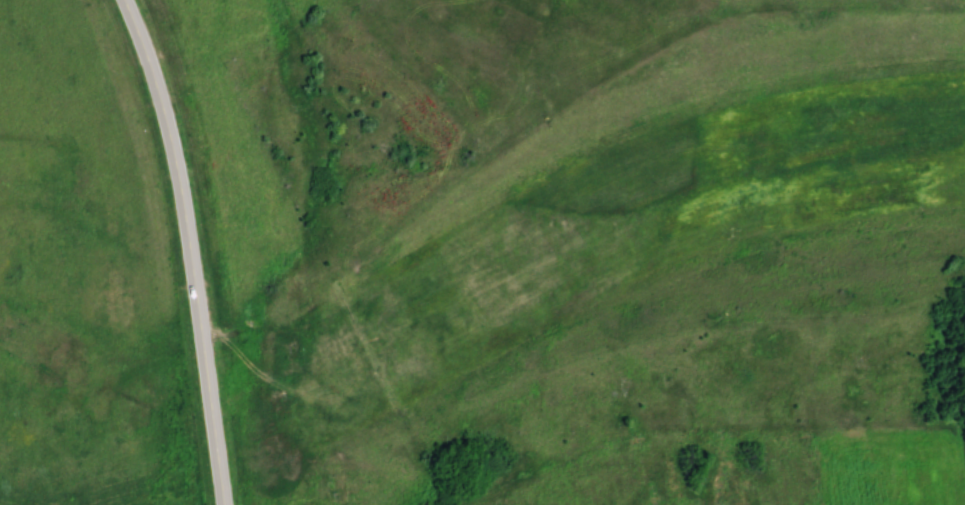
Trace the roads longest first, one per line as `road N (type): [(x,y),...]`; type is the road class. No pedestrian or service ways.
road 1 (tertiary): [(223,504),(174,148),(125,0)]

